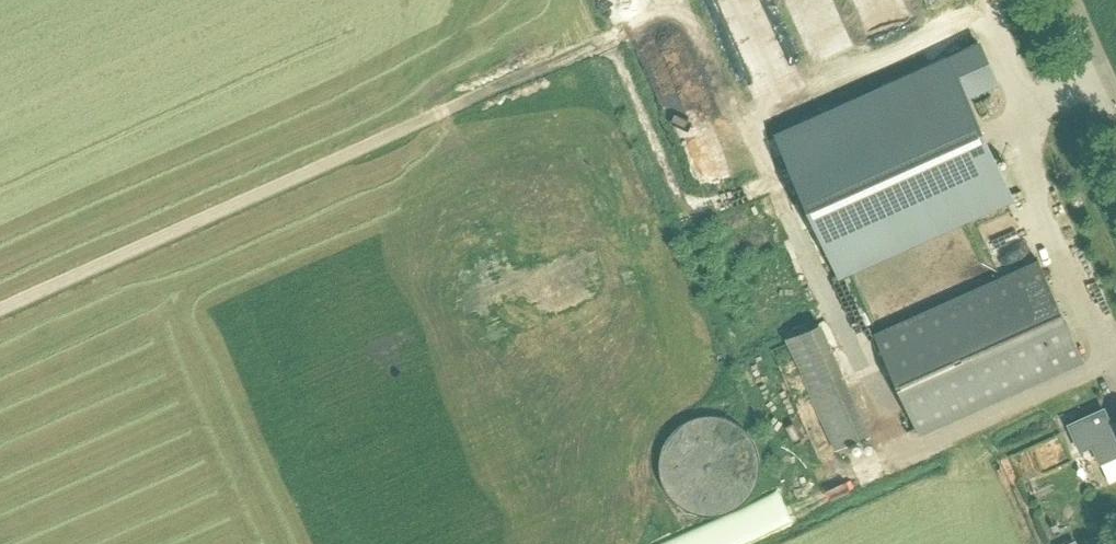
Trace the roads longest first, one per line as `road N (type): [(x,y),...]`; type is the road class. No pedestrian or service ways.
road 1 (track): [(686,0),(0,308)]

